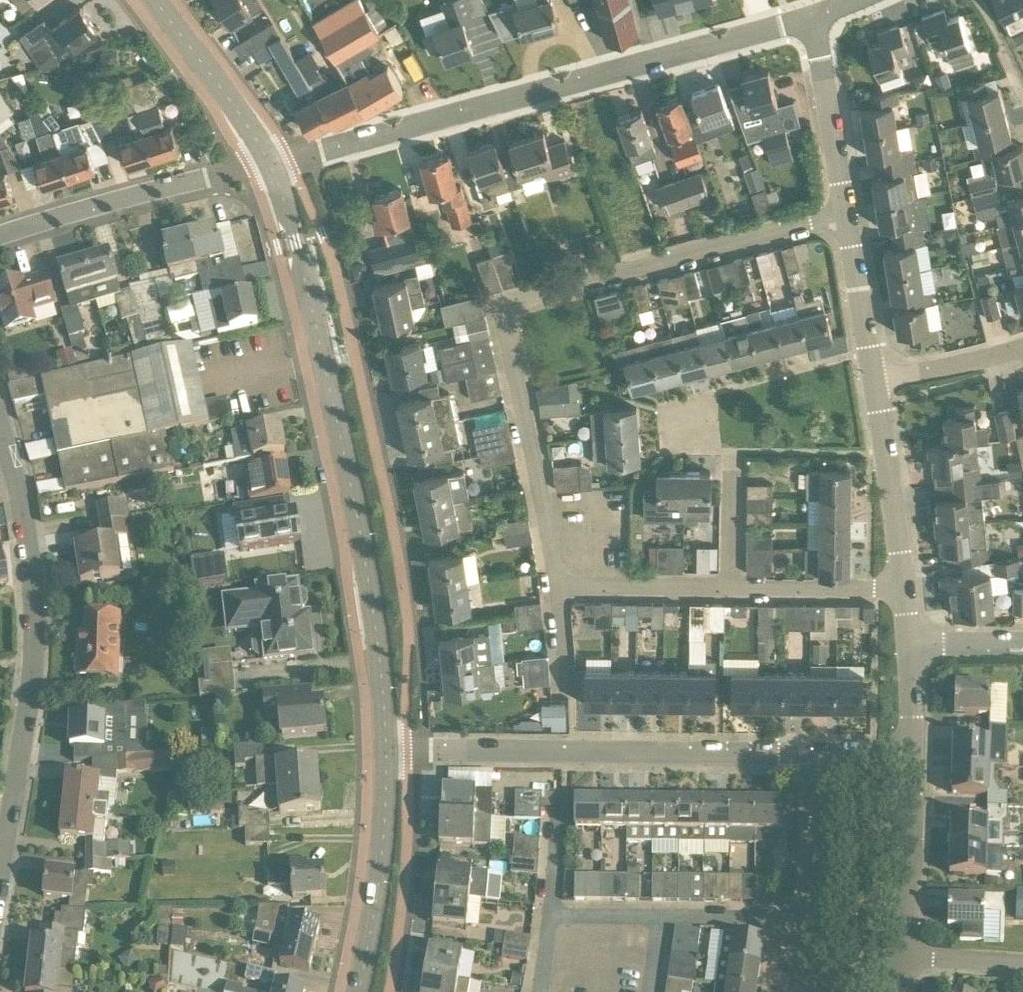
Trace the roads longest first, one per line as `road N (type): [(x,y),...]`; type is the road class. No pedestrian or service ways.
road 1 (residential): [(845,211),(527,296),(510,308),(506,326),(560,587)]
road 2 (tertiary): [(387,755),(357,509),(312,299),(270,160)]
road 3 (residential): [(270,160),(810,18)]
road 4 (residential): [(0,916),(35,690),(42,584),(0,414)]
road 5 (residential): [(814,763),(387,755)]
road 6 (residential): [(560,587),(904,591)]
road 7 (residential): [(0,240),(270,160)]
road 8 (tertiary): [(359,991),(375,908),(387,755)]
road 9 (residential): [(904,591),(877,393)]
road 10 (tertiary): [(270,160),(155,0)]
road 11 (residential): [(845,211),(810,18)]
road 12 (residential): [(900,956),(914,763)]
road 13 (residential): [(877,393),(845,211)]
road 14 (residential): [(801,919),(814,763)]
road 15 (residential): [(877,393),(1022,347)]
road 16 (residential): [(655,911),(801,919)]
road 17 (residential): [(1022,965),(900,956)]

